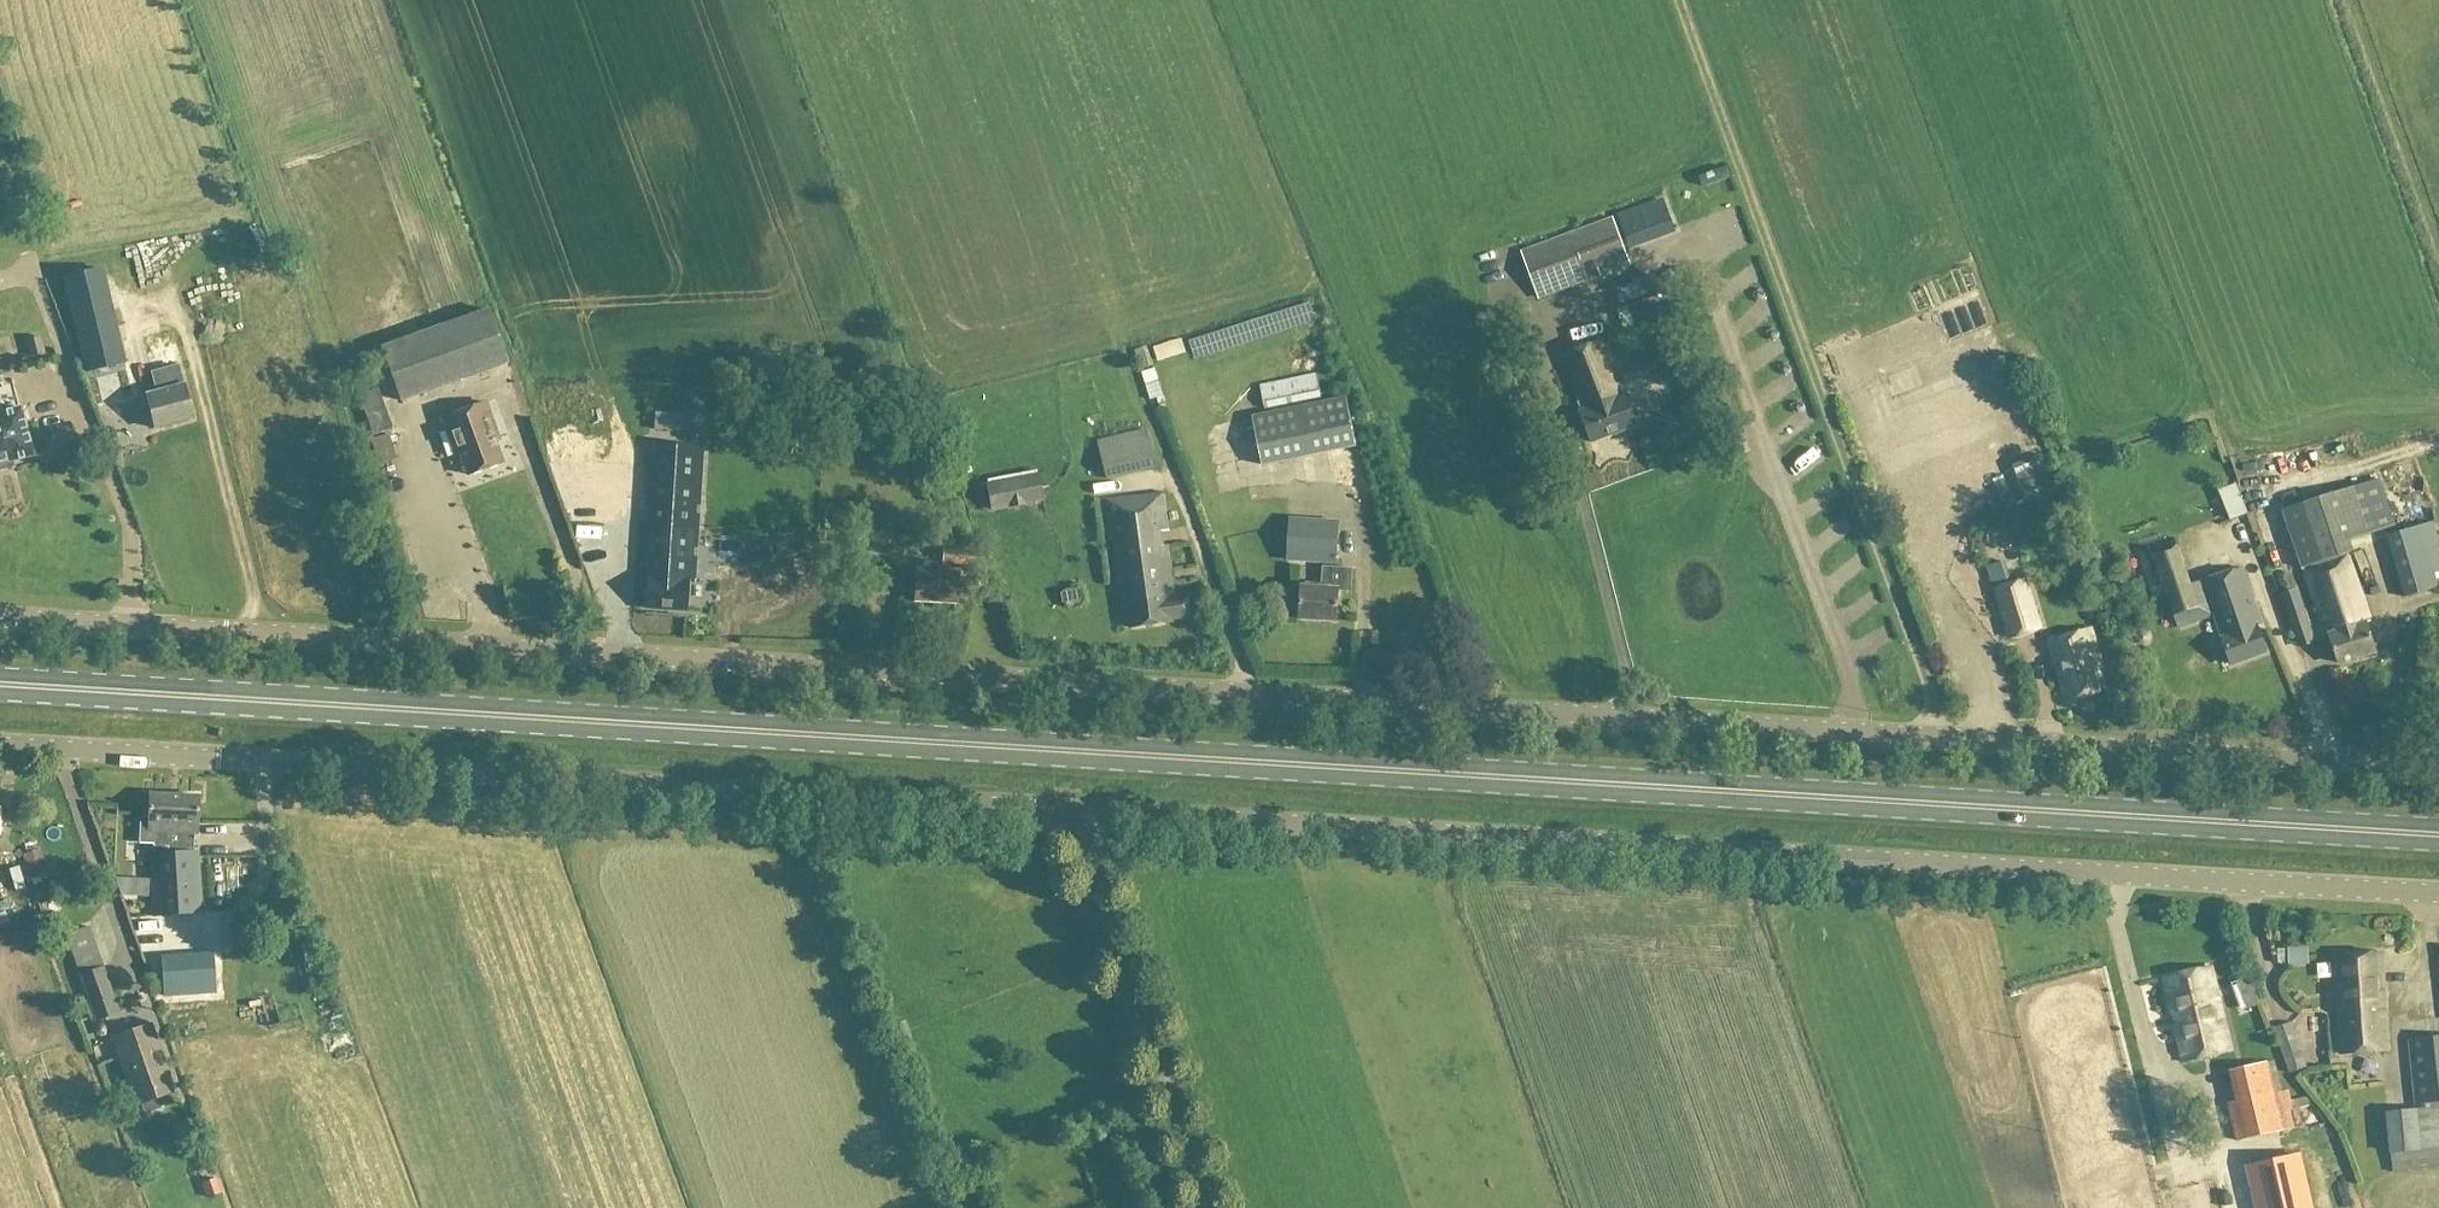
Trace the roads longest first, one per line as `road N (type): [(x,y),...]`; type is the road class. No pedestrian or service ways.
road 1 (unclassified): [(2438,772),(0,618)]
road 2 (primary): [(2438,836),(0,686)]
road 3 (unclassified): [(2438,897),(1064,815)]
road 4 (unclassified): [(1064,815),(0,748)]
road 5 (unclassified): [(1199,1207),(1064,815)]

